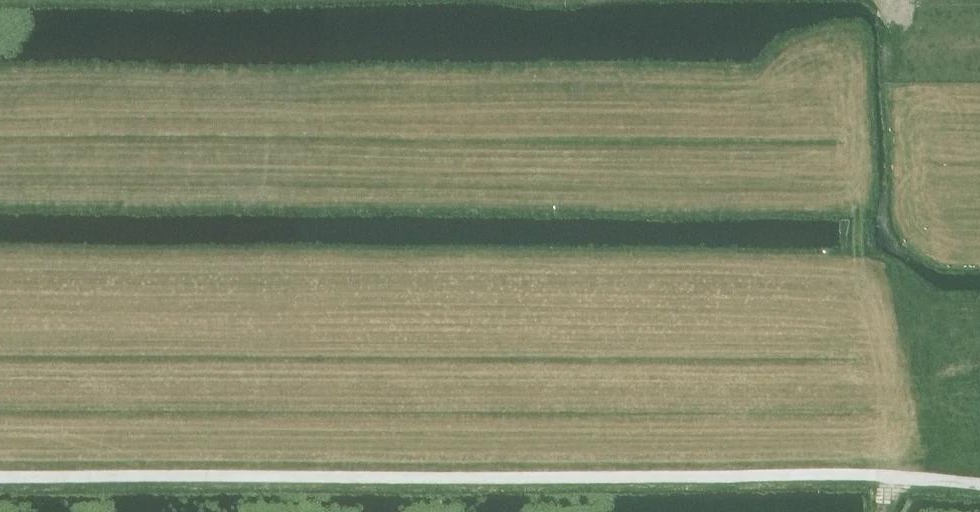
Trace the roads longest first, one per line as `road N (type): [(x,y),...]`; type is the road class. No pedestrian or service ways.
road 1 (track): [(979,486),(854,474),(0,478)]

